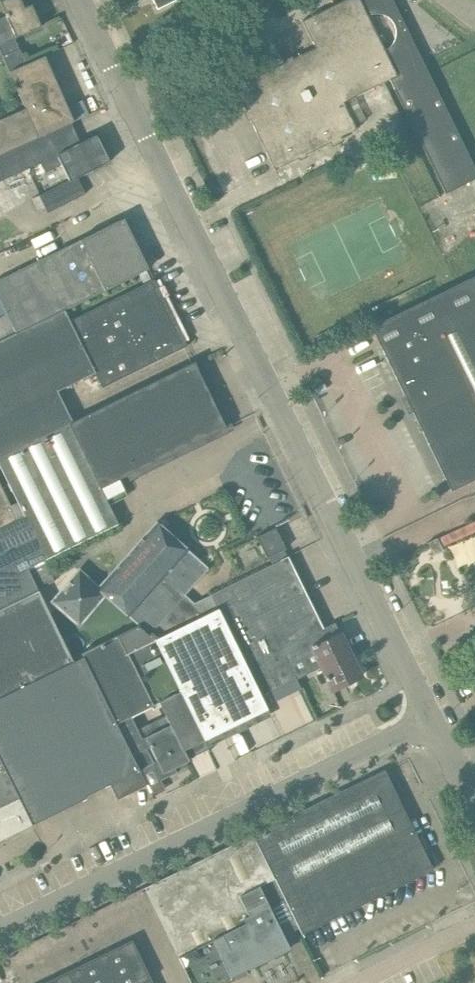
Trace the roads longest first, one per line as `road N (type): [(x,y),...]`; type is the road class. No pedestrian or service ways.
road 1 (unclassified): [(430,721),(129,103)]
road 2 (unclassified): [(0,935),(430,721)]
road 3 (unclassified): [(129,103),(233,0)]
road 4 (unclassified): [(354,982),(474,922)]

